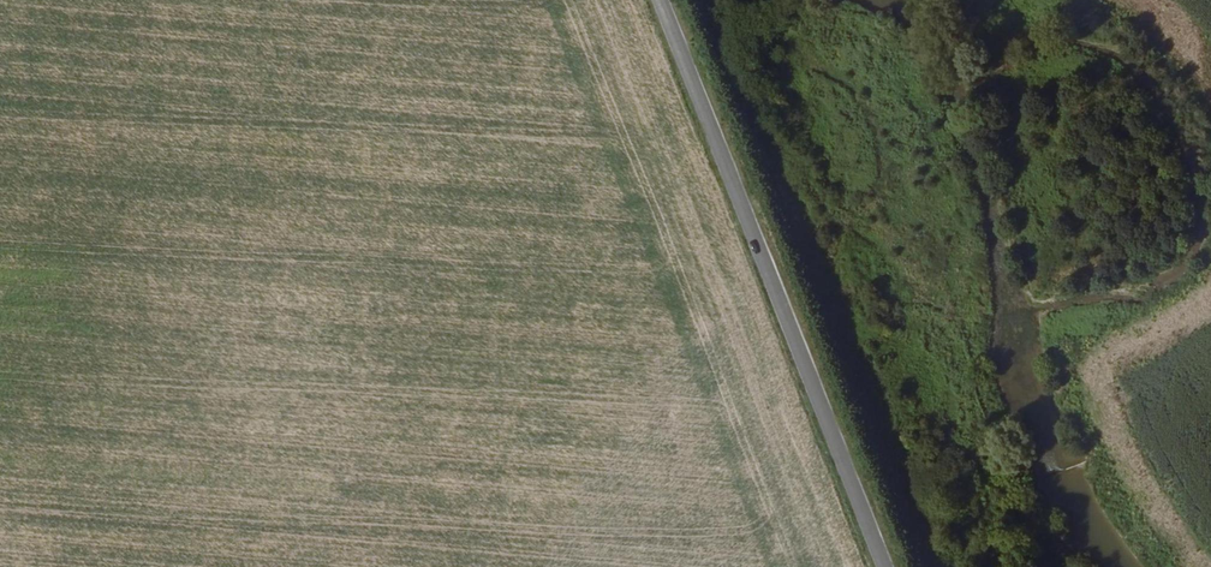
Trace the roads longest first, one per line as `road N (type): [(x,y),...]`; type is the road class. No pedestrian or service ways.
road 1 (tertiary): [(659,0),(885,566)]

